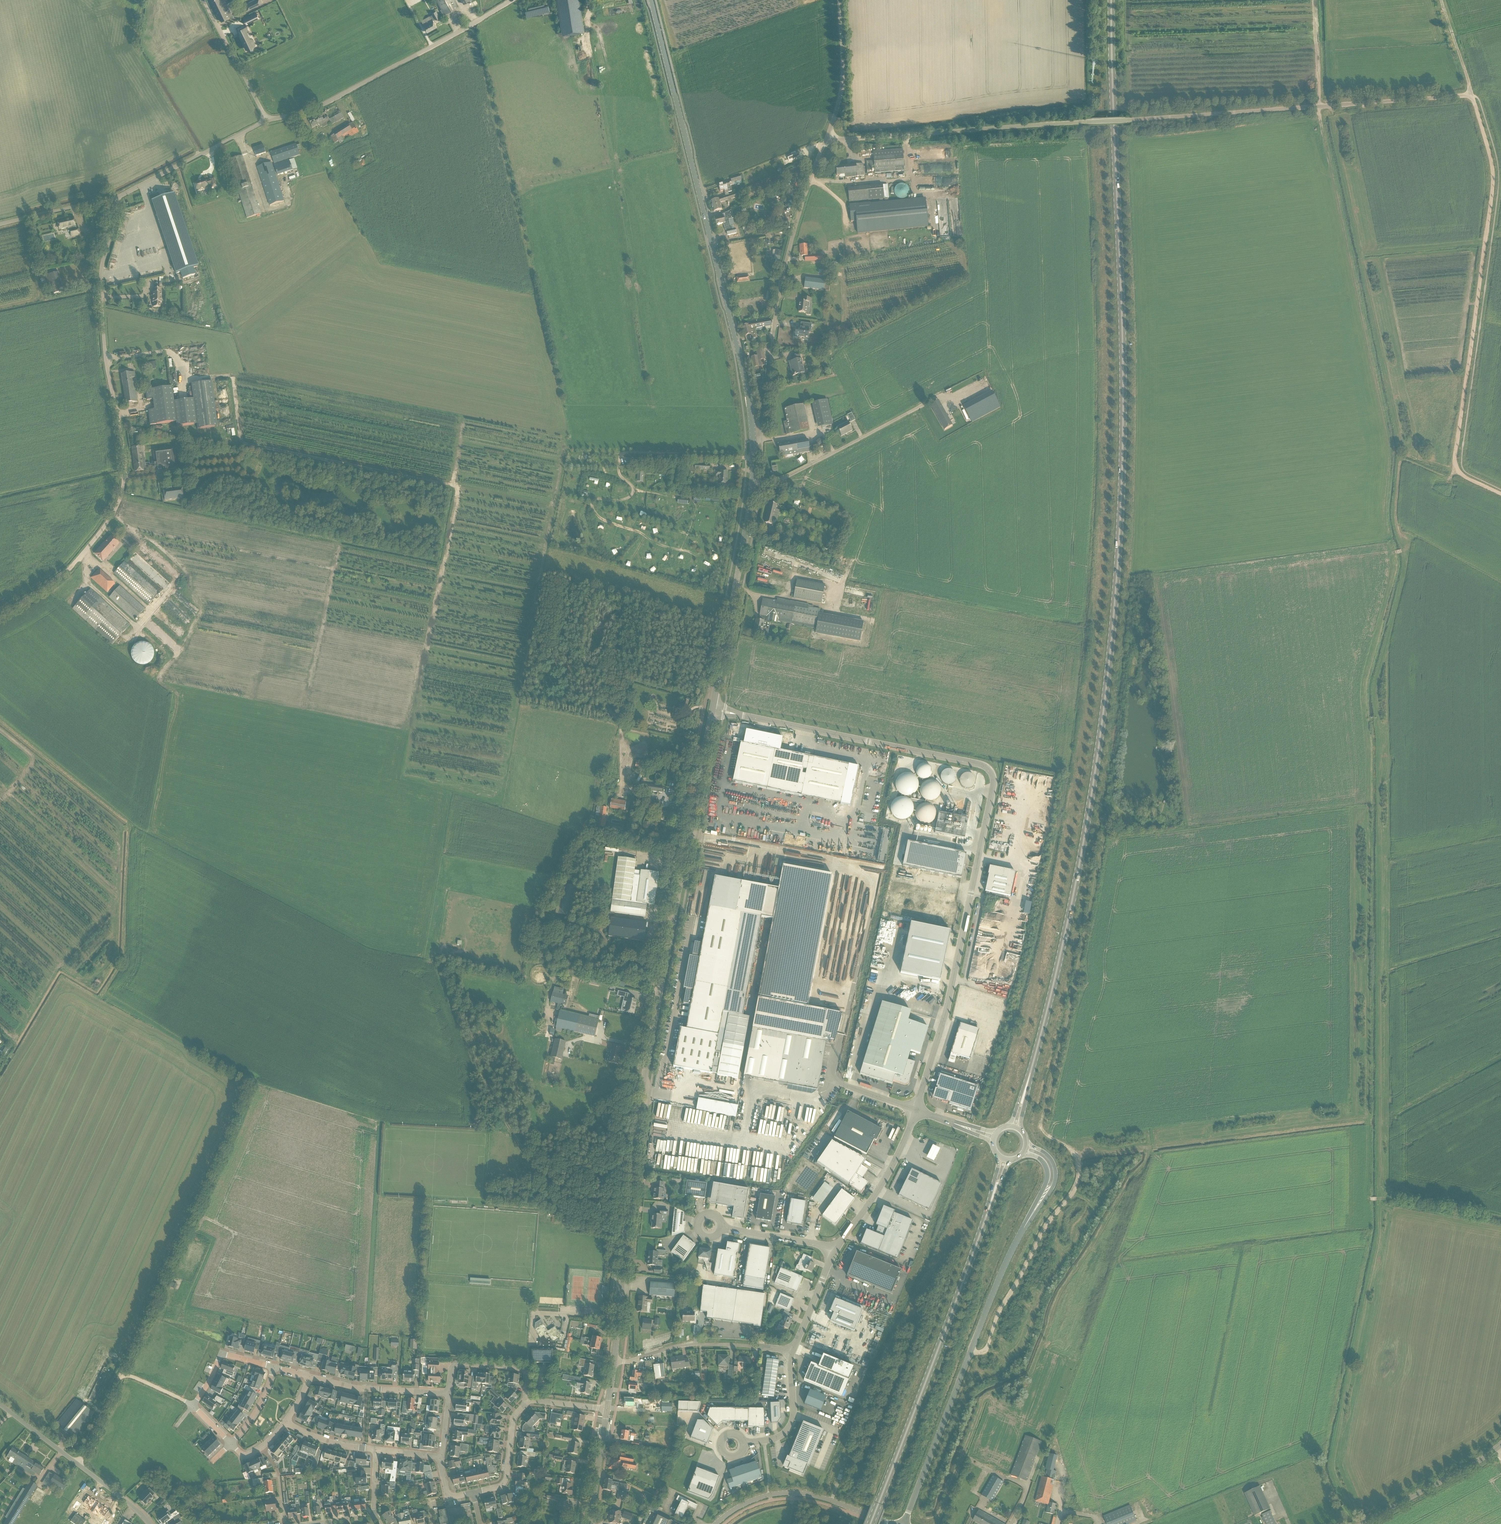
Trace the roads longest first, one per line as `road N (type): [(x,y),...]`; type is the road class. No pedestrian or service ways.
road 1 (primary): [(1024,1094),(1086,834),(1113,638),(1124,419),(1111,0)]
road 2 (tertiary): [(615,1364),(641,1103),(714,711)]
road 3 (unclassified): [(826,138),(1472,95)]
road 4 (unclassified): [(916,1111),(946,1016),(993,776),(983,766),(714,711)]
road 5 (tertiary): [(753,442),(733,328),(652,0)]
road 6 (track): [(1500,495),(1458,466),(1494,181),(1472,95)]
road 7 (unclassified): [(55,579),(99,534),(125,474),(101,299),(117,197)]
road 8 (track): [(1077,1157),(1047,1138),(1041,1122),(1106,823),(1113,812),(1144,823)]
road 9 (primary): [(870,1523),(993,1194)]
road 10 (tertiary): [(903,1523),(1005,1266),(1035,1211)]
road 11 (track): [(122,1372),(247,1079)]
road 12 (unclassified): [(753,442),(766,409),(784,267),(826,138)]
road 13 (unclassified): [(267,119),(322,105),(511,0)]
road 14 (tertiary): [(714,711),(750,516),(753,442)]
road 15 (track): [(971,1352),(986,1349),(1046,1229),(1076,1188),(1077,1157)]
road 16 (unclassified): [(149,1523),(0,1406)]
road 17 (tertiary): [(891,1523),(823,1498),(780,1493),(715,1523)]
road 18 (unclassified): [(615,1364),(701,1344),(792,1353)]
road 19 (unclassified): [(117,197),(267,119)]
road 20 (tertiary): [(1358,1523),(1500,1443)]
road 21 (unclassified): [(835,1250),(895,1164),(916,1111)]
road 22 (unclassified): [(826,138),(842,87),(839,0)]
road 23 (residential): [(448,1393),(357,1388),(310,1376)]
road 24 (unclassified): [(267,119),(205,0)]
road 25 (track): [(1369,1199),(1500,1218)]
road 26 (residential): [(448,1393),(456,1365),(520,1369),(524,1402)]
road 27 (unclassified): [(744,1444),(776,1440),(791,1426),(792,1353)]

